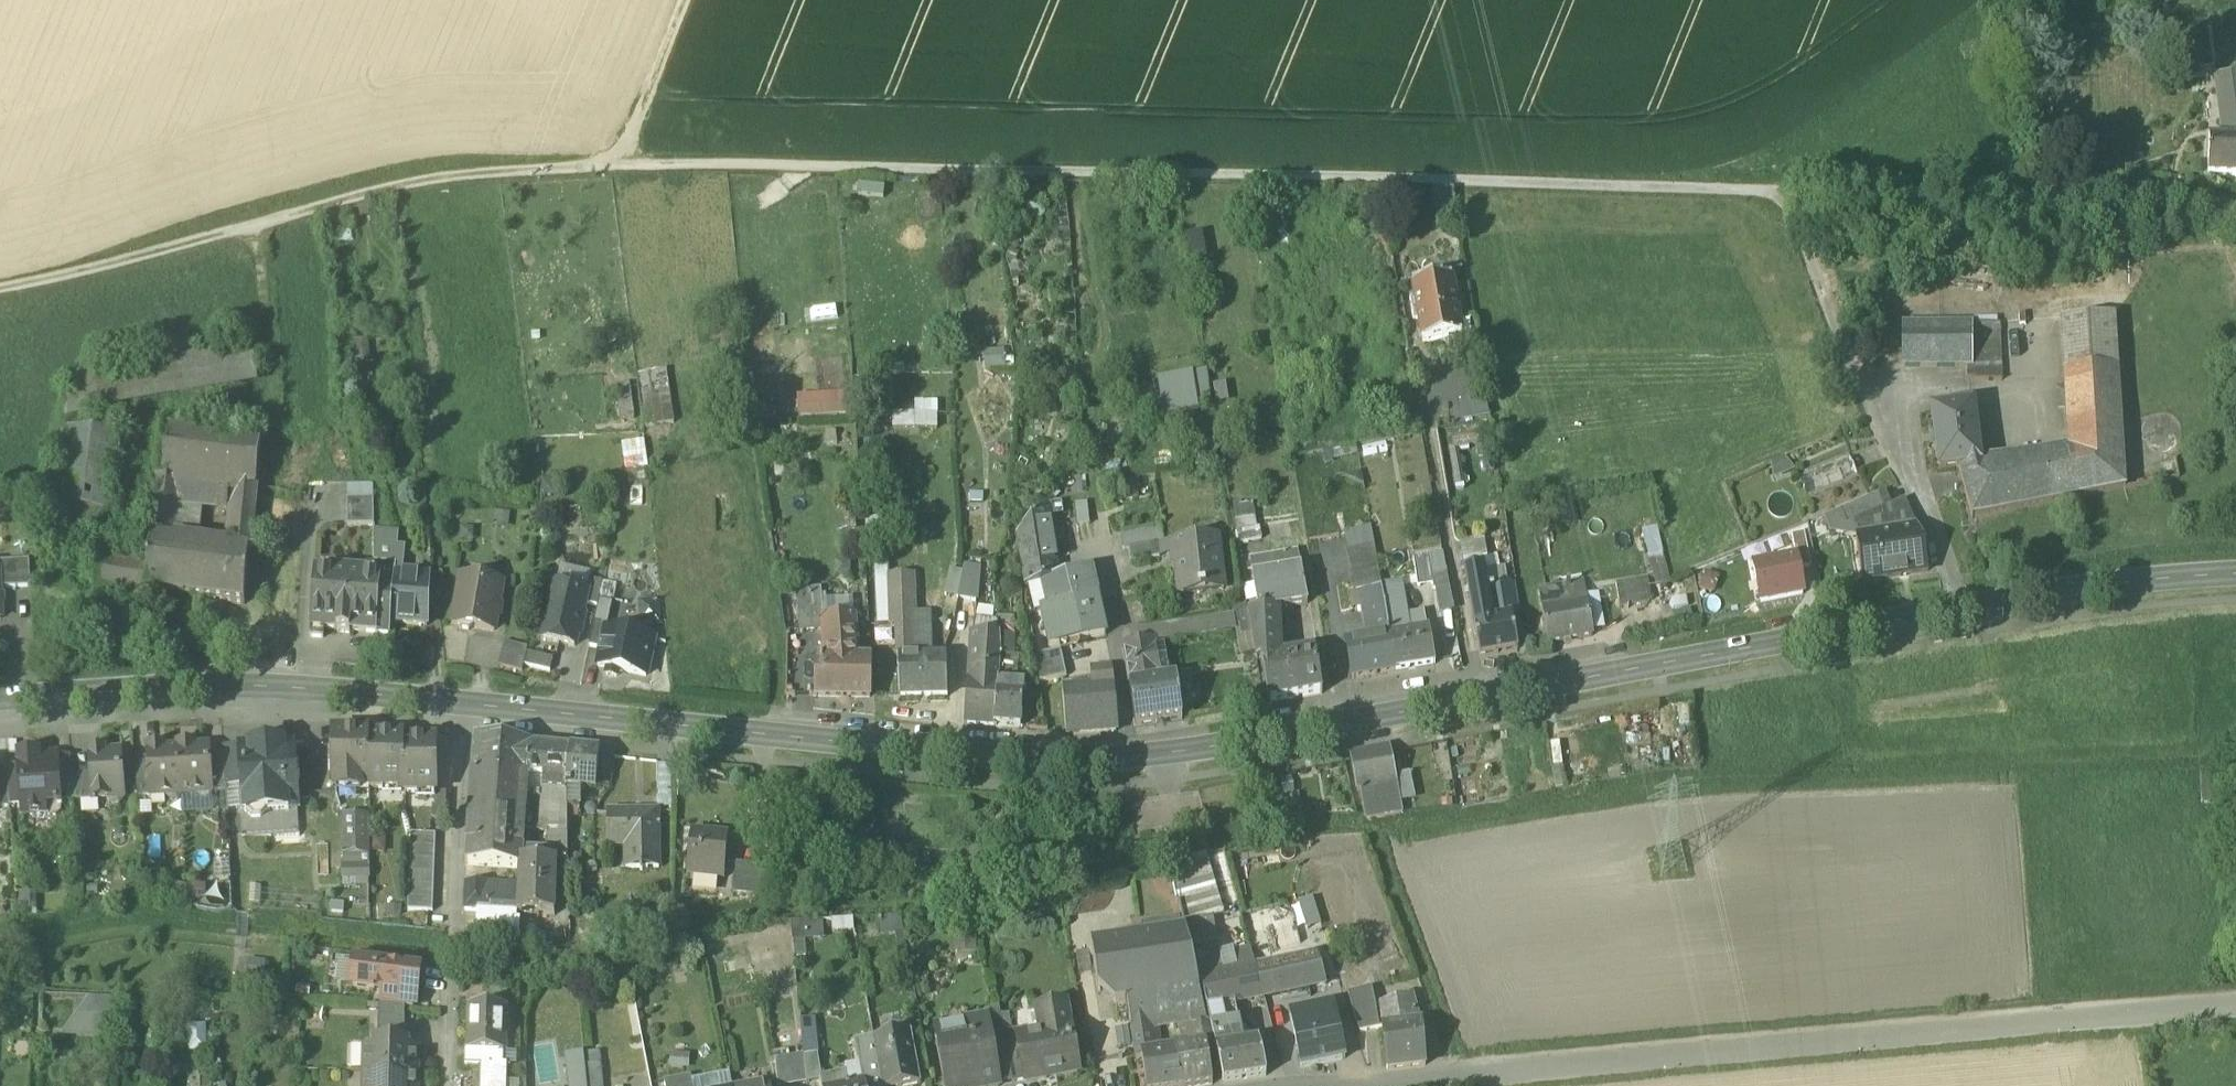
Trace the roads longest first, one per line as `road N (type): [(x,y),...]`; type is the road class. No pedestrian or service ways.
road 1 (track): [(0,289),(76,276),(420,185),(612,173),(2235,204)]
road 2 (secondary): [(469,705),(1038,759),(1132,756),(1994,603),(2112,584),(2235,577)]
road 3 (residential): [(1381,1085),(2235,1003)]
road 4 (secondary): [(0,699),(276,687),(469,705)]
road 5 (track): [(1784,190),(1872,420)]
road 6 (unclassified): [(453,932),(469,705)]
road 7 (track): [(612,173),(683,0)]

